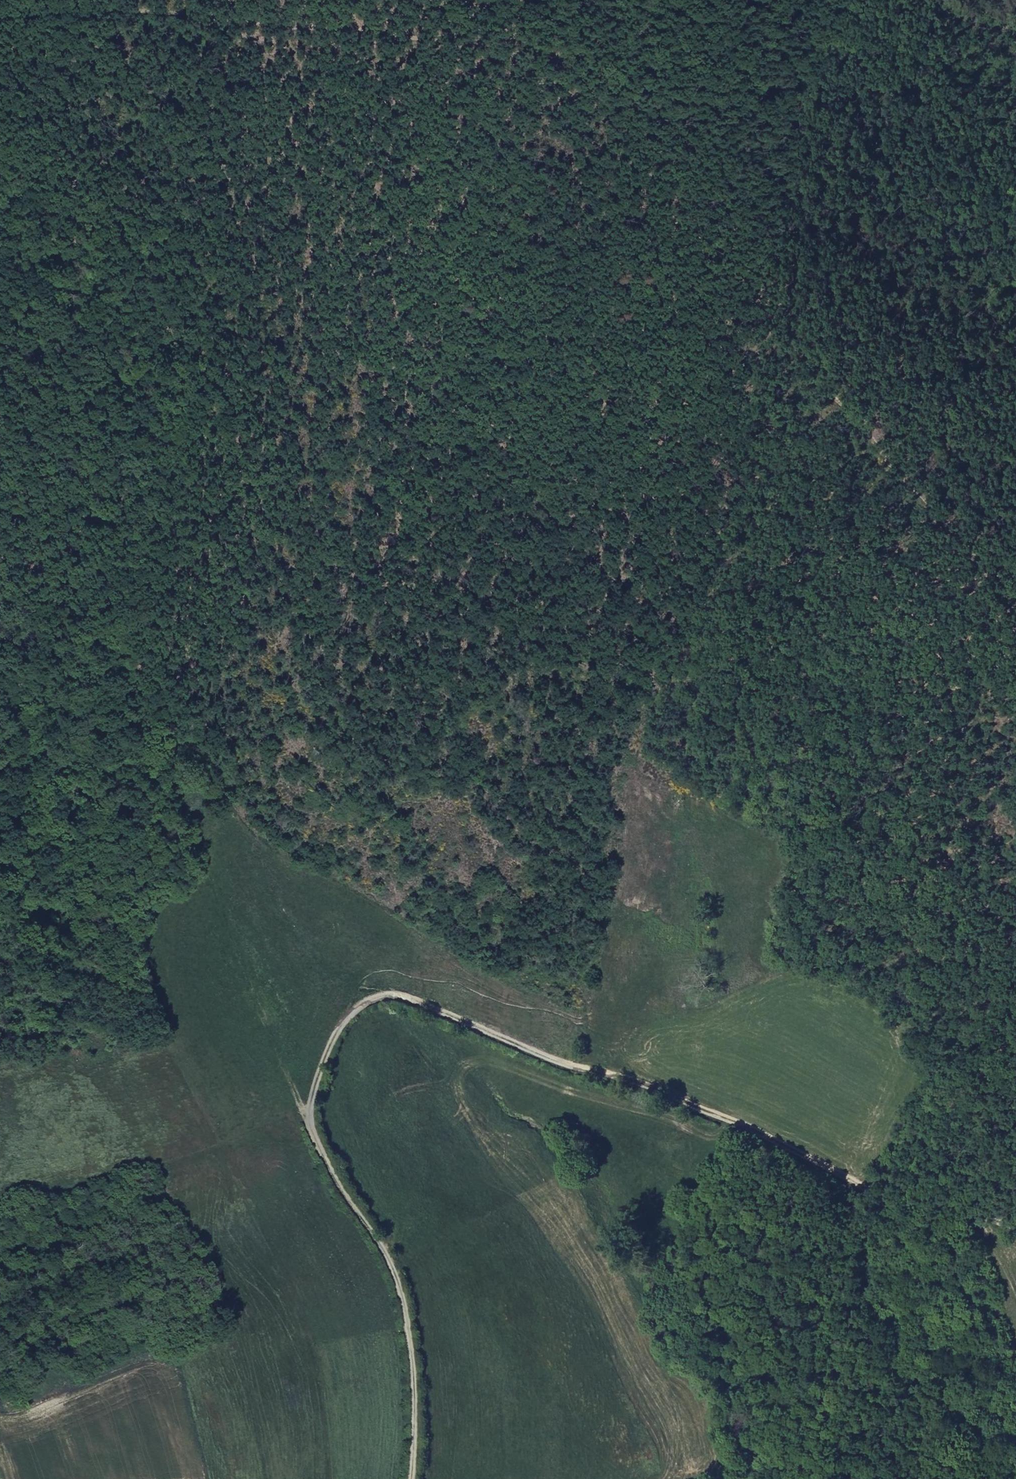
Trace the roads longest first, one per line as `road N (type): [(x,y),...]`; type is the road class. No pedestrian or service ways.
road 1 (track): [(414,1478),(421,1396),(393,1274),(311,1119),(333,1039),(373,997),(401,994),(565,1065),(697,1106),(872,1196),(1015,1232)]
road 2 (track): [(0,11),(353,30),(399,0)]

